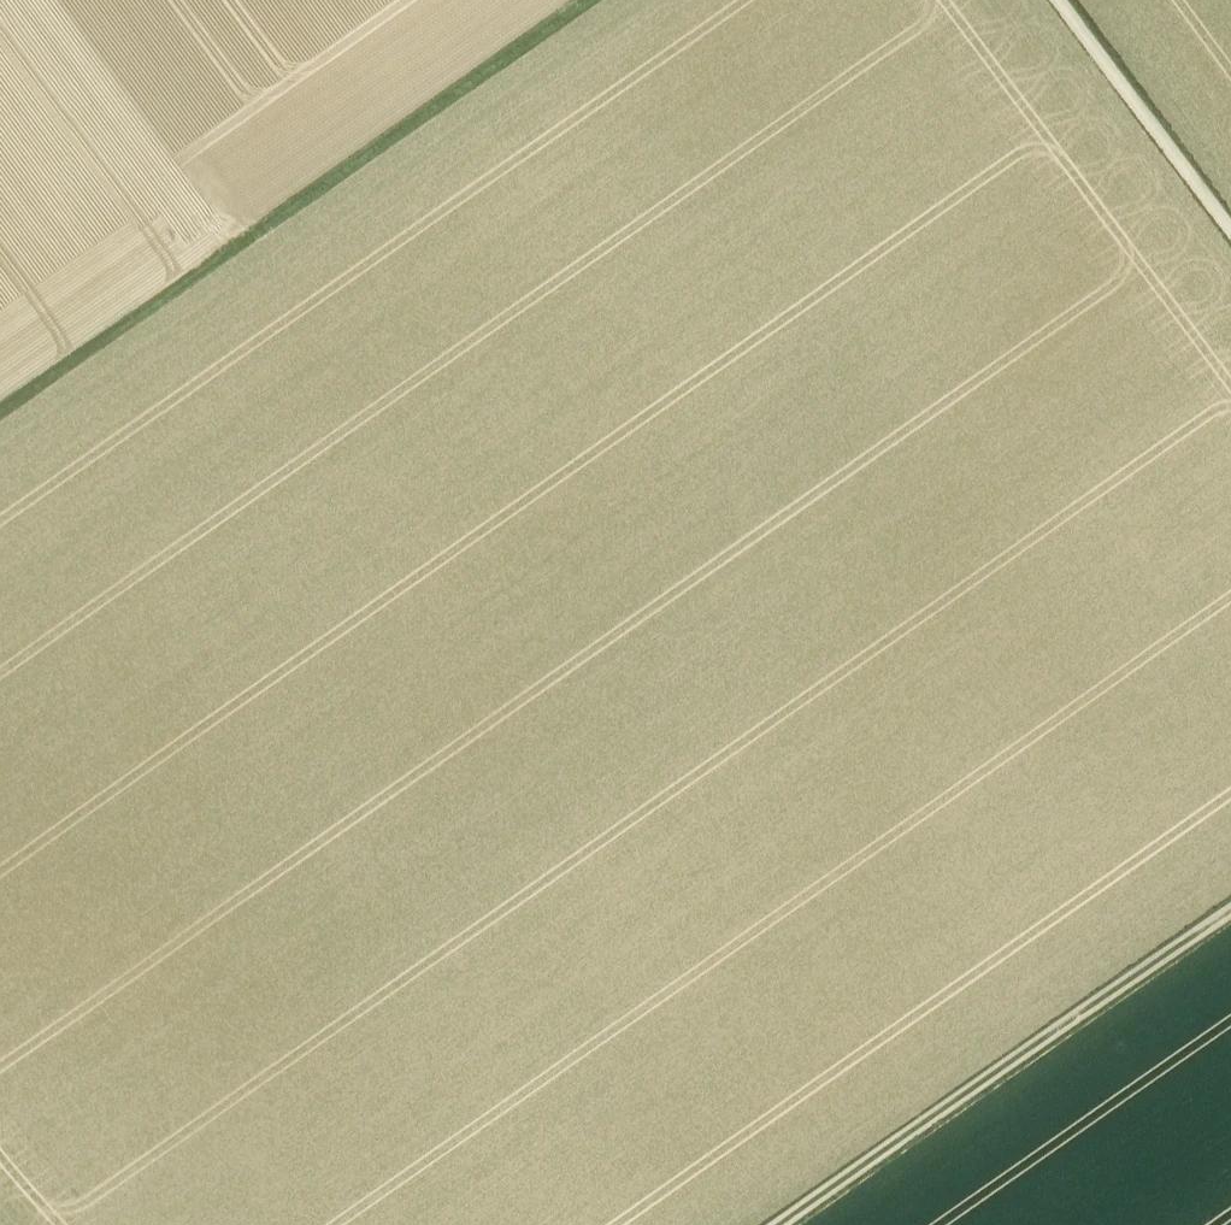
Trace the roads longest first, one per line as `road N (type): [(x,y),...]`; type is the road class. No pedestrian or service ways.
road 1 (track): [(600,0),(0,418)]
road 2 (track): [(785,1224),(1230,910)]
road 3 (track): [(1230,230),(1059,0)]

